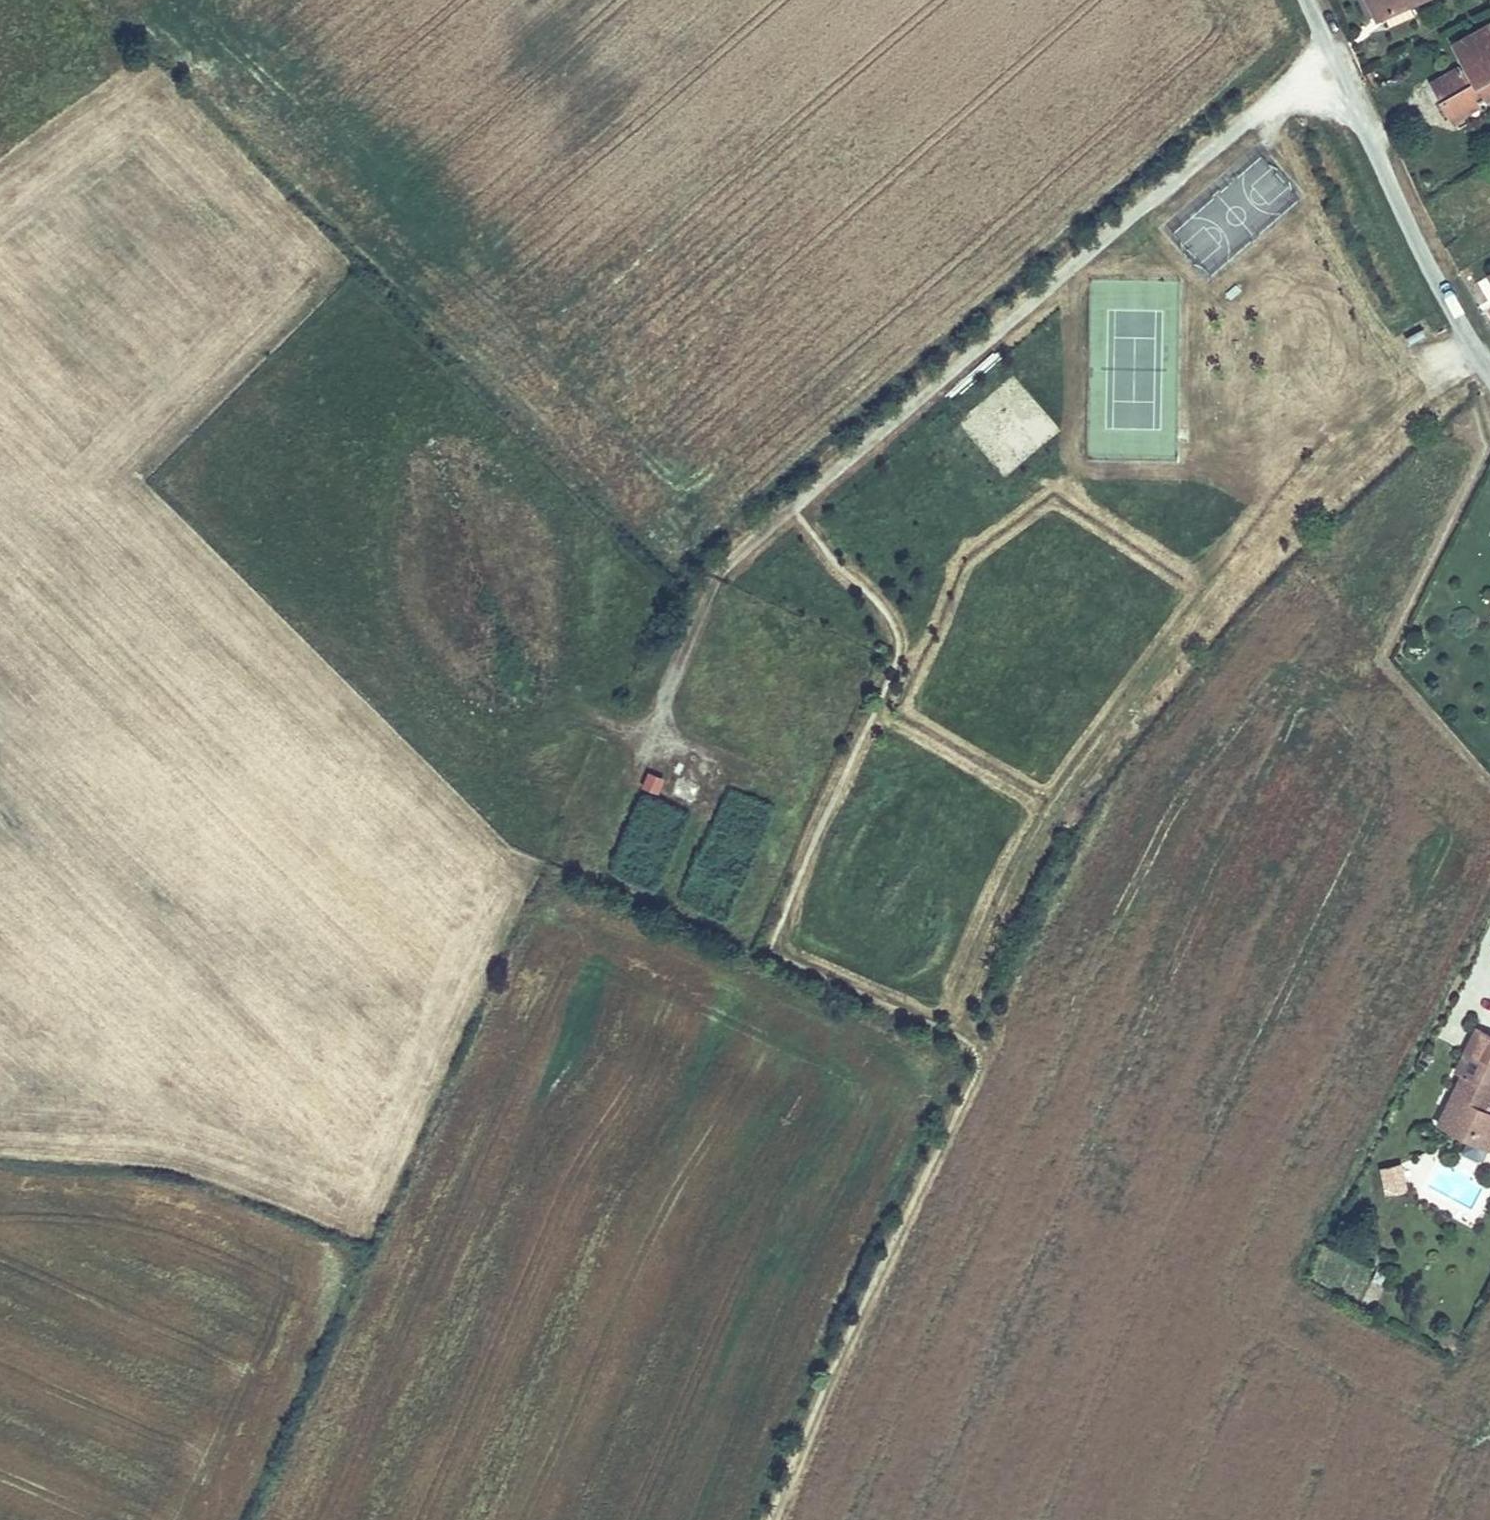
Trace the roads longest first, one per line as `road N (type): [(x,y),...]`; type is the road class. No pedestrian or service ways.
road 1 (unclassified): [(1310,0),(1455,322),(1489,372)]

